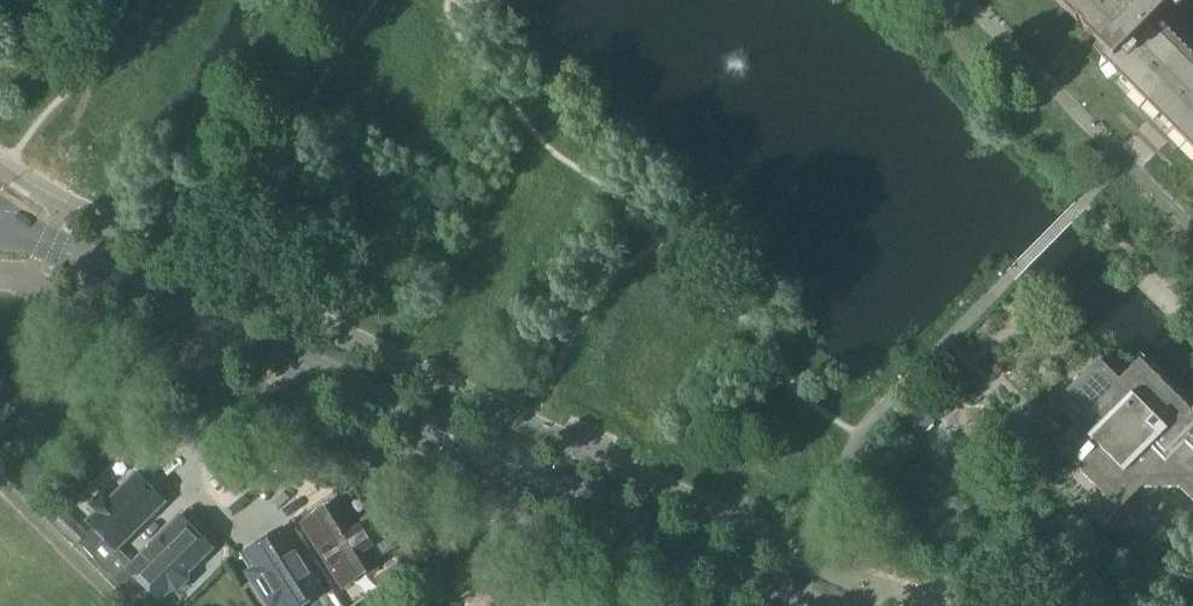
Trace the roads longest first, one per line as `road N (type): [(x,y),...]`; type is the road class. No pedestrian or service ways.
road 1 (tertiary): [(807,605),(235,333)]
road 2 (residential): [(235,333),(196,420),(187,470),(195,494),(224,520),(246,527),(270,520)]
road 3 (tertiary): [(235,333),(1,229)]

